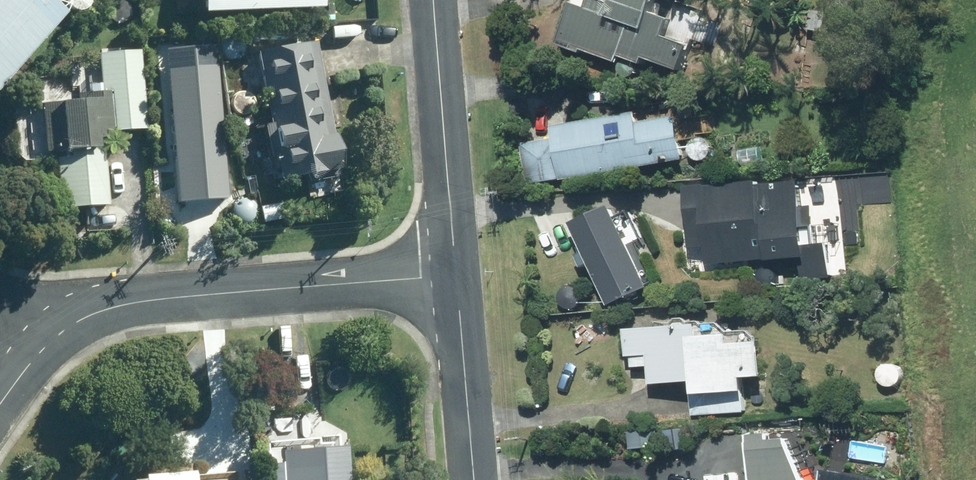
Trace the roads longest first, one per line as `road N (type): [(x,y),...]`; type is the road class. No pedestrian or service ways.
road 1 (residential): [(45,346),(80,321),(148,300),(457,275)]
road 2 (tertiary): [(436,0),(457,275)]
road 3 (tertiary): [(457,275),(475,479)]

